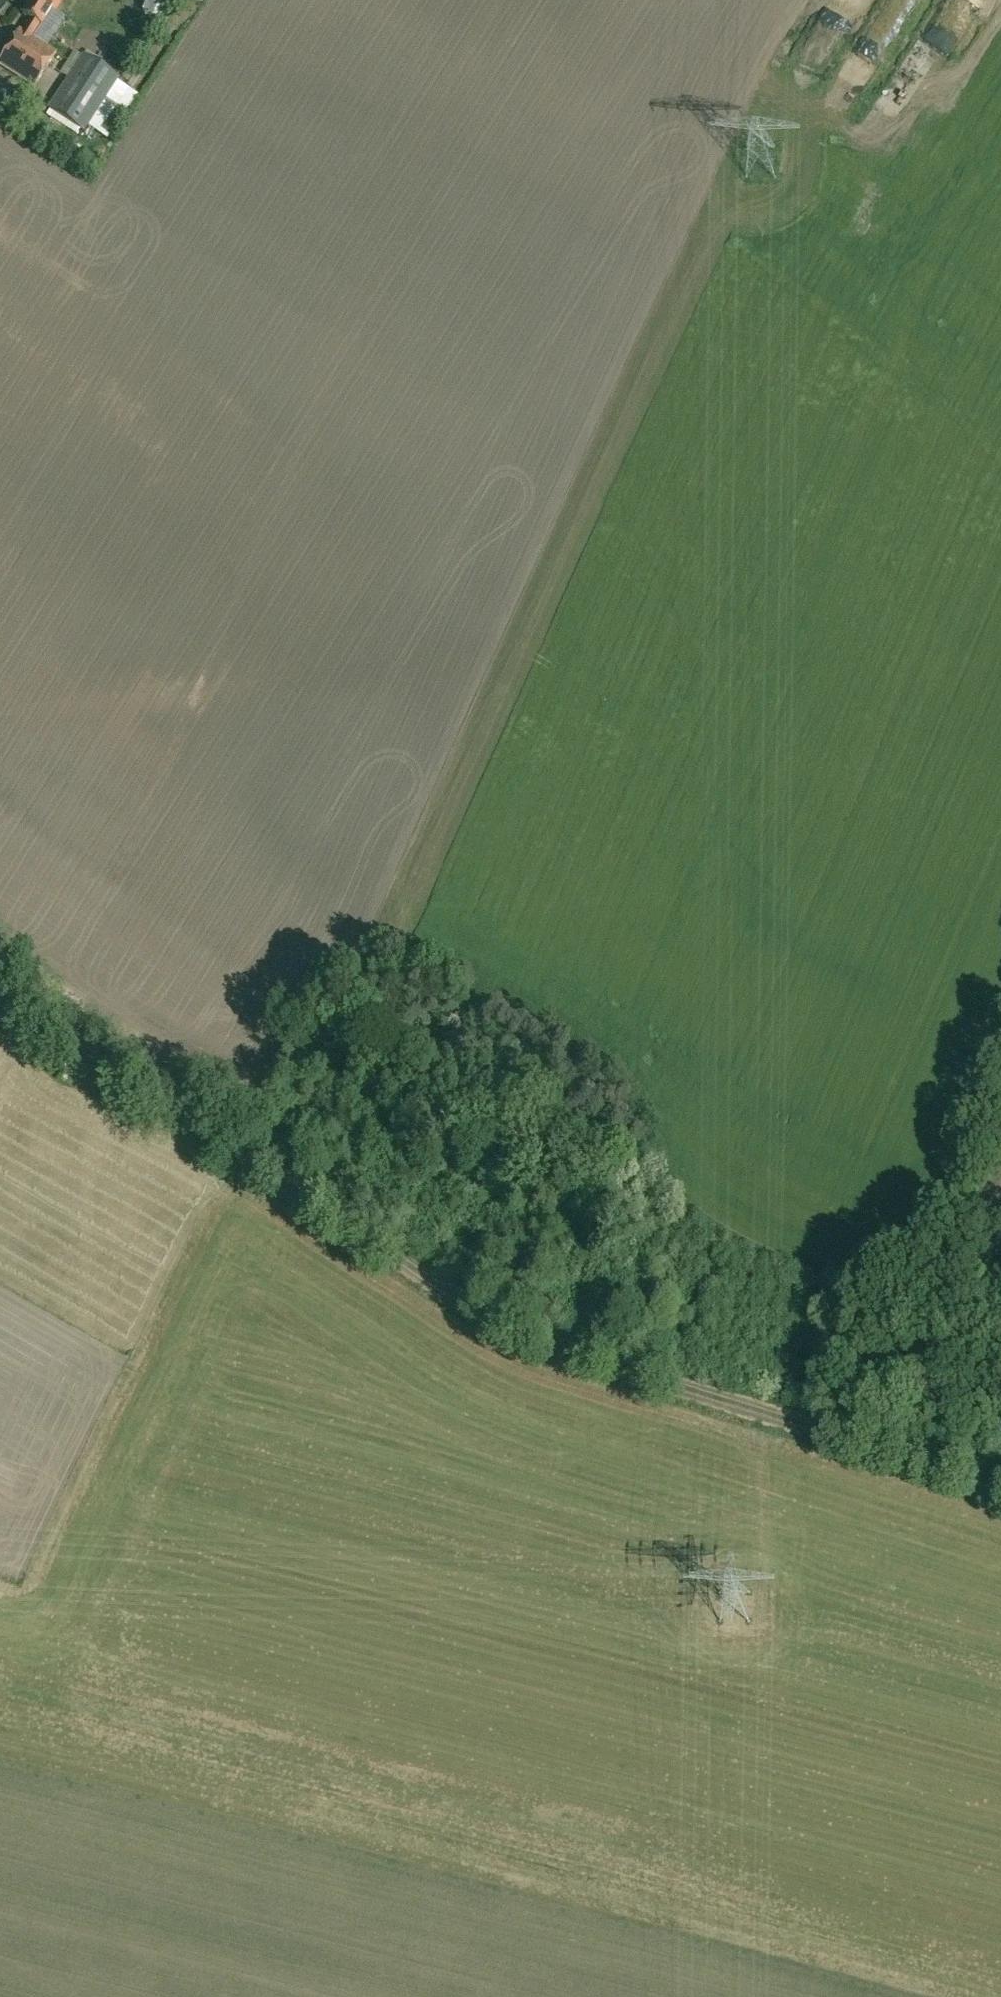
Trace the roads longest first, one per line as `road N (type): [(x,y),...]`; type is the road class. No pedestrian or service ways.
road 1 (track): [(1000,1477),(699,1392),(499,1323),(0,997)]

